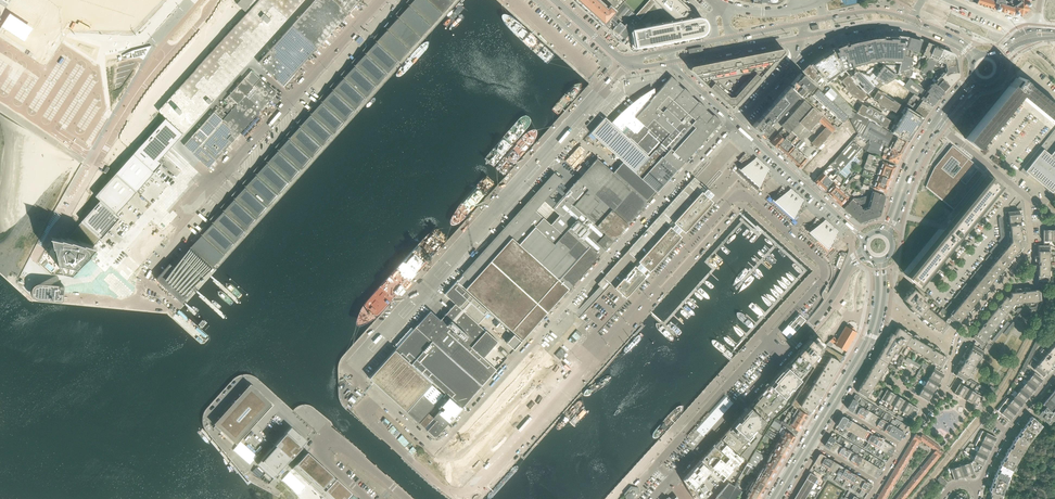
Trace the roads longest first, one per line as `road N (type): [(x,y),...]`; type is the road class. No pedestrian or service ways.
road 1 (unclassified): [(440,449),(725,128)]
road 2 (unclassified): [(785,353),(769,339),(824,270),(744,193),(605,341)]
road 3 (unclassified): [(605,341),(469,495),(443,488),(362,416),(371,391)]
road 4 (residential): [(930,407),(962,332),(1032,242),(1028,198),(940,127)]
road 5 (residential): [(69,212),(130,108),(213,0)]
road 6 (unclassified): [(605,341),(536,377),(459,456),(440,449)]
road 7 (unclassified): [(735,122),(866,239)]
road 8 (residential): [(673,479),(785,353)]
road 9 (residential): [(251,62),(179,142),(212,184)]
road 10 (unclassified): [(368,498),(330,465),(332,448),(346,447),(406,498)]
road 11 (secondary): [(835,407),(875,337),(883,260)]
road 12 (secondary): [(874,260),(868,335),(829,403)]
road 13 (residential): [(978,489),(1007,433),(1054,374)]
road 14 (residential): [(380,0),(292,98)]
road 15 (secondary): [(933,122),(881,232)]
road 16 (secondary): [(889,236),(940,127)]

